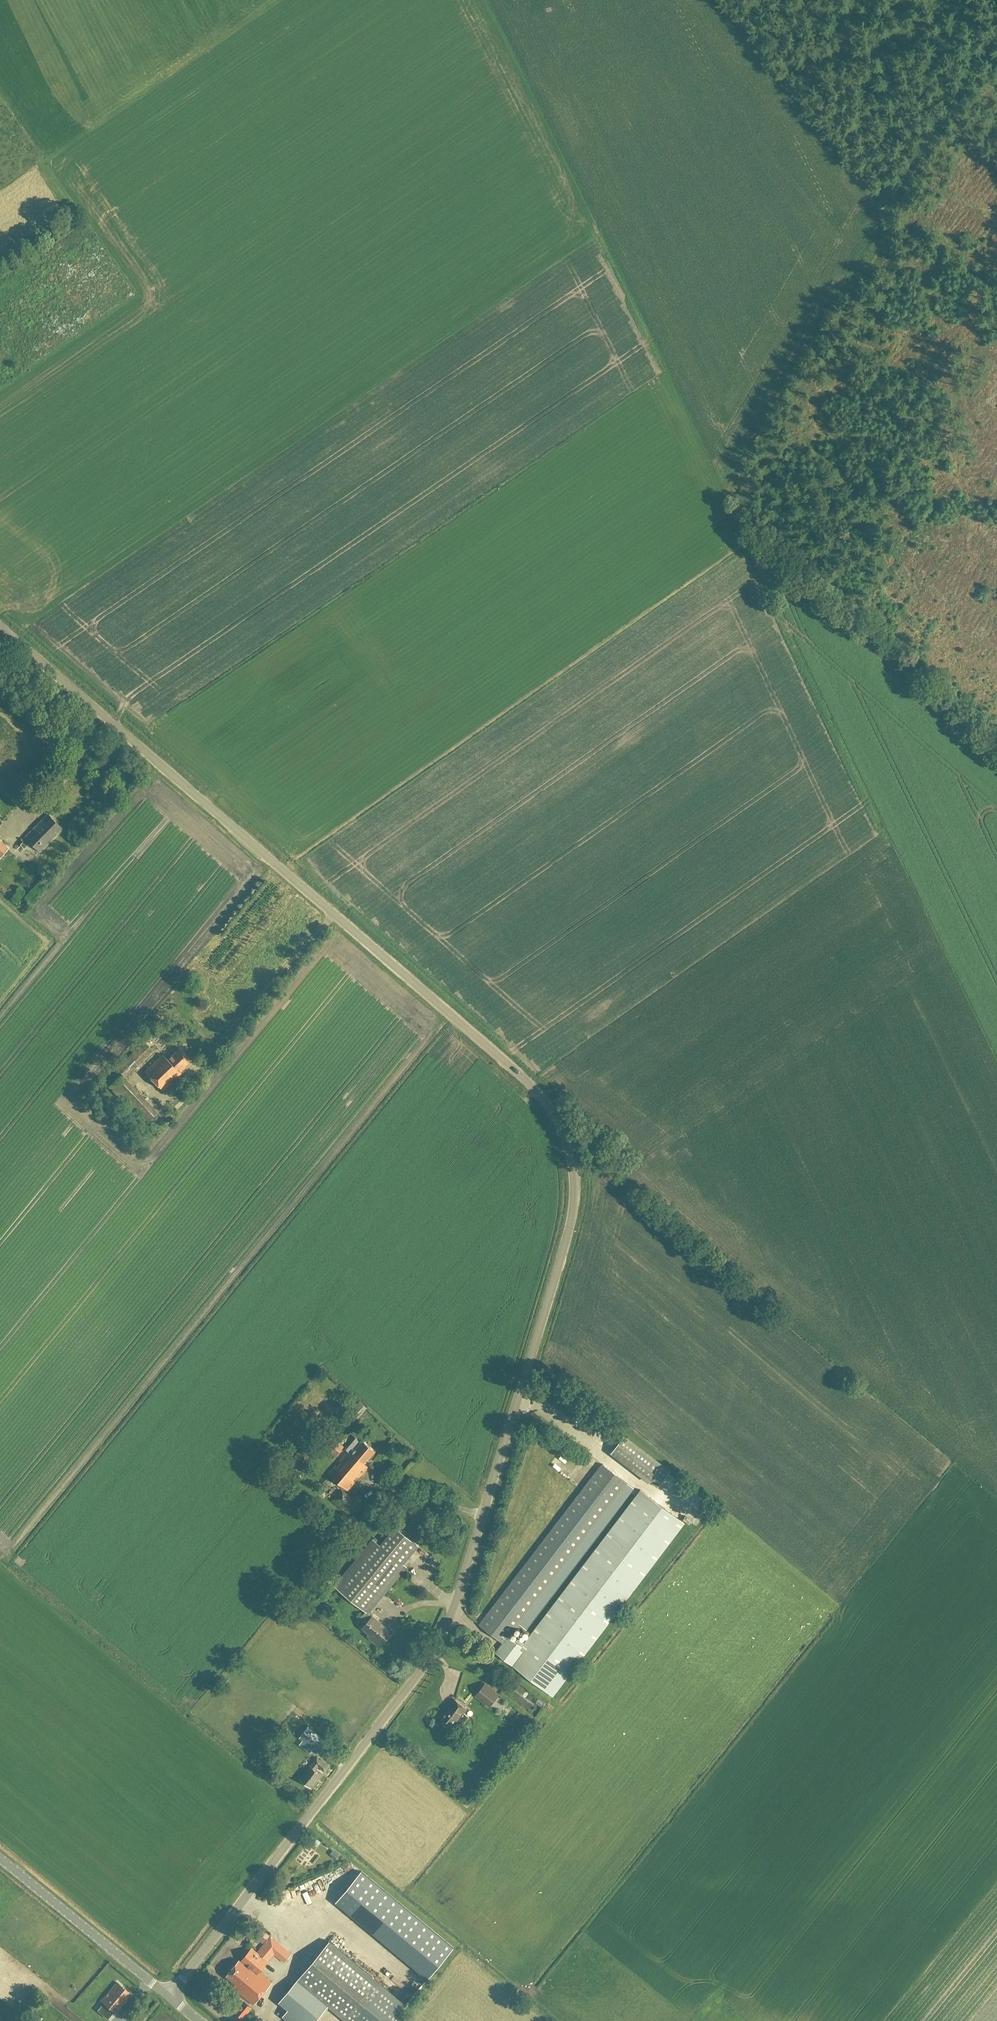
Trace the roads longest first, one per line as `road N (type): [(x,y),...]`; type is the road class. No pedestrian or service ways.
road 1 (unclassified): [(170,1995),(446,1635),(566,1247),(574,1179),(558,1120),(507,1063),(0,626)]
road 2 (track): [(731,479),(996,19)]
road 3 (tertiary): [(170,1995),(0,1859)]
road 4 (track): [(235,1023),(335,916)]

